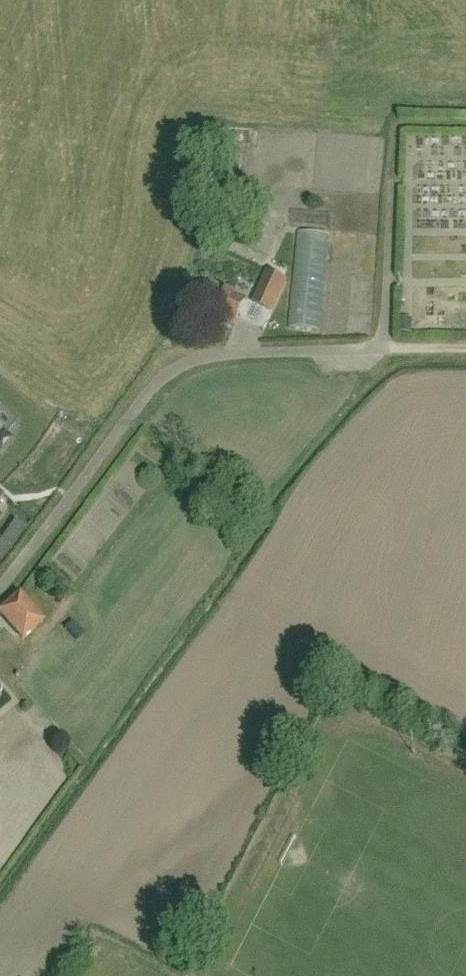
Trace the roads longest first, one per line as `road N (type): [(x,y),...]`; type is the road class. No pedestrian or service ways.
road 1 (residential): [(0,585),(175,369),(230,354),(465,348)]

